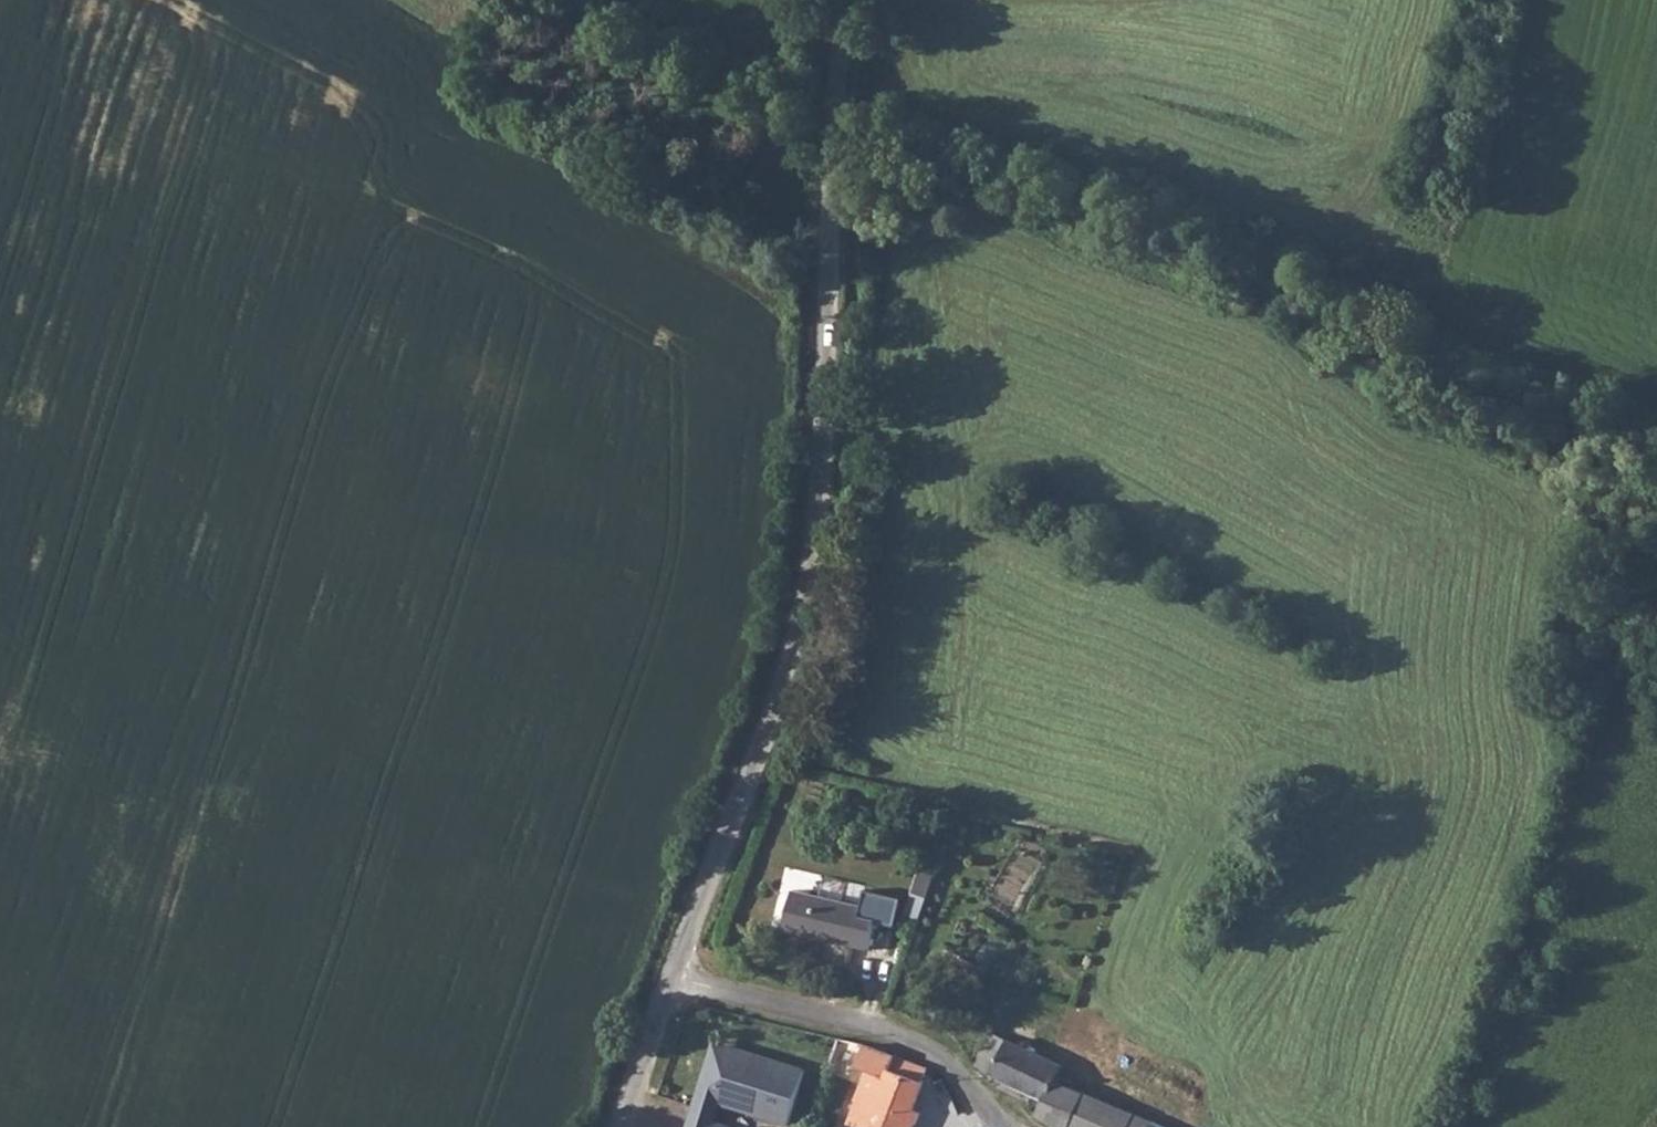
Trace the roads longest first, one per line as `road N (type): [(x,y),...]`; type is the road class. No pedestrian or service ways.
road 1 (unclassified): [(672,974),(787,670),(811,575),(844,0)]
road 2 (unclassified): [(672,974),(874,1025),(936,1054),(1002,1126)]
road 3 (unclassified): [(622,1126),(672,974)]

